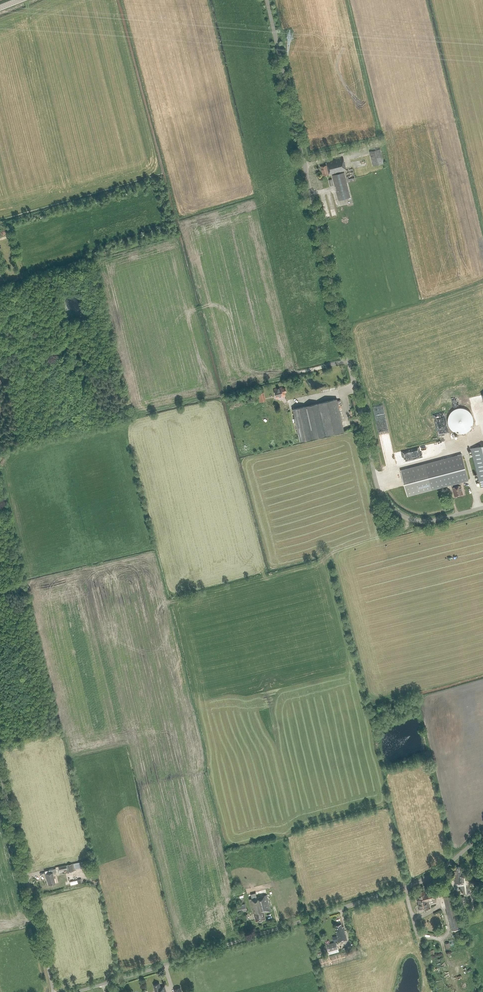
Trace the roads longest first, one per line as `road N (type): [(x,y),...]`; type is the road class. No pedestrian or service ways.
road 1 (unclassified): [(482,507),(423,521),(380,494),(268,0)]
road 2 (unclassified): [(76,991),(405,888),(482,831)]
road 3 (unclassified): [(54,991),(0,764)]

